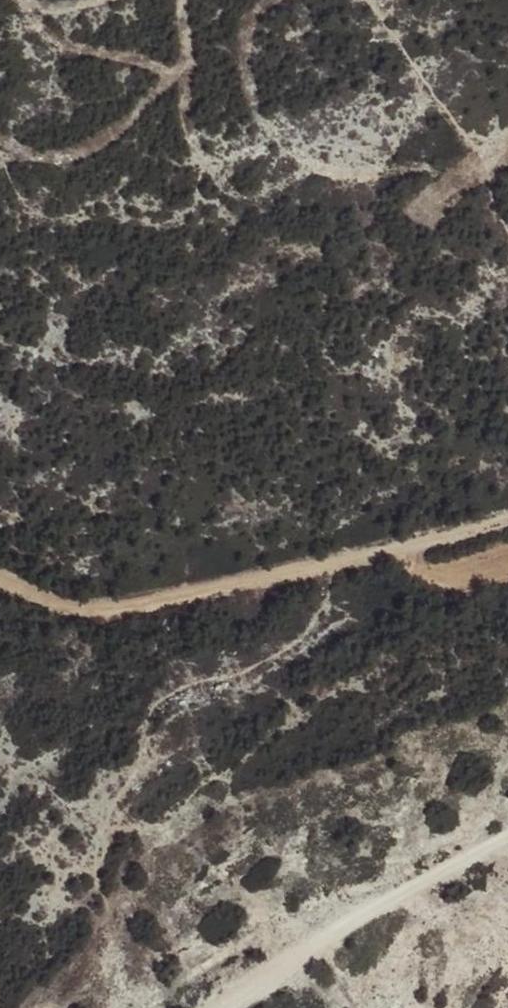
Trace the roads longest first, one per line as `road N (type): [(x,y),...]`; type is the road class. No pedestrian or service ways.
road 1 (track): [(0,580),(90,616),(196,574),(327,565),(507,502)]
road 2 (track): [(357,890),(229,977),(201,1007)]
road 3 (track): [(507,823),(357,890)]
road 4 (track): [(357,890),(465,1007)]

